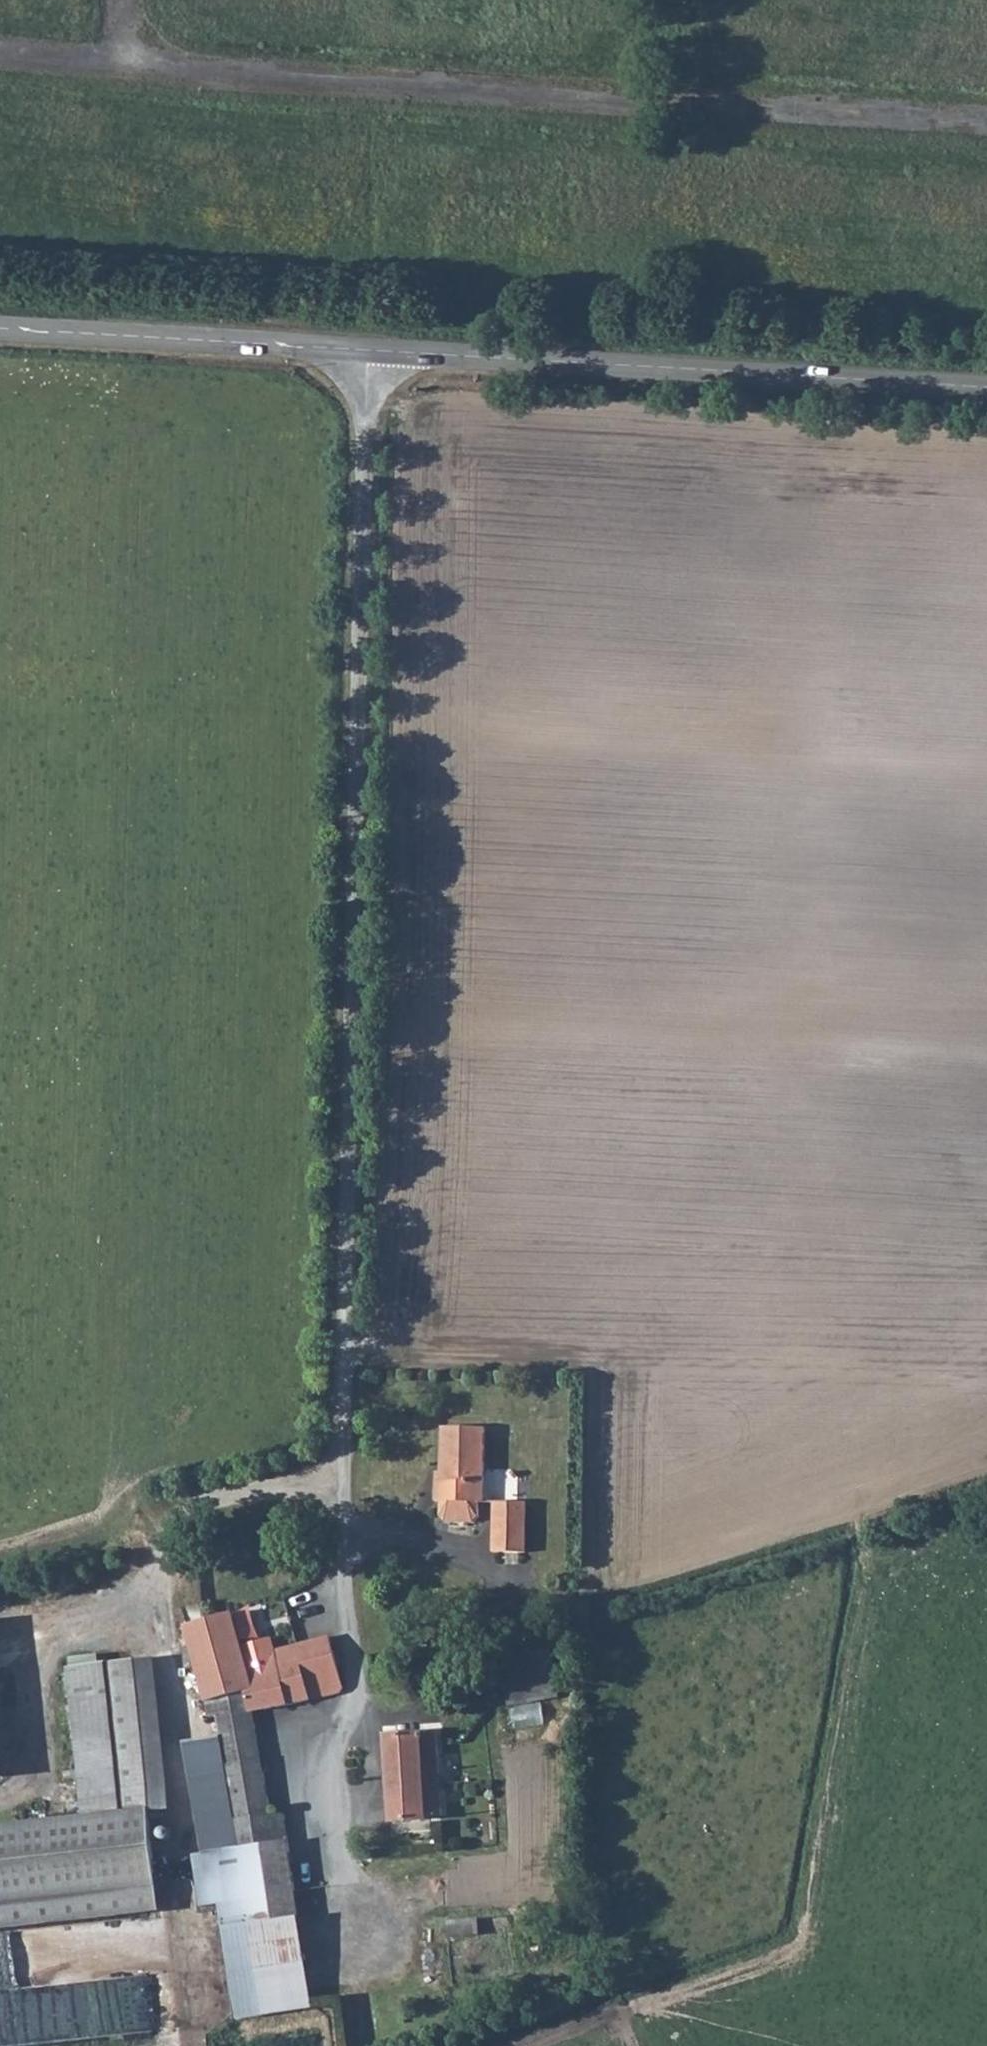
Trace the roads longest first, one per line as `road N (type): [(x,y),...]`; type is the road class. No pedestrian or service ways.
road 1 (unclassified): [(373,347),(345,1499),(365,1735)]
road 2 (tertiary): [(986,387),(373,347)]
road 3 (tertiary): [(373,347),(0,327)]

